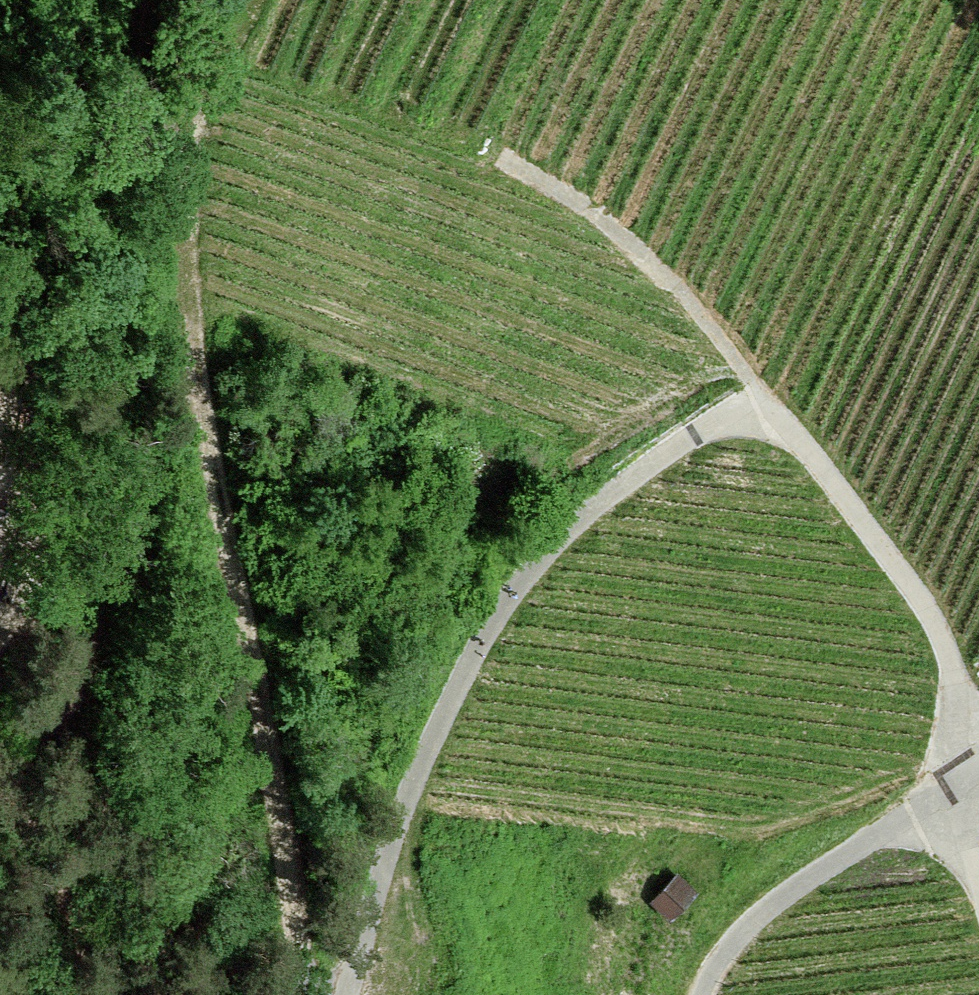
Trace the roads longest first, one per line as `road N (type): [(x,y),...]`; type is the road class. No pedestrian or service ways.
road 1 (track): [(969,774),(957,676),(905,572),(797,432),(756,410),(713,424),(630,477),(544,551),(457,687),(381,867),(342,994)]
road 2 (track): [(316,994),(197,353),(180,189),(207,74),(252,0)]
road 3 (track): [(0,752),(65,729),(172,379),(197,353)]
road 4 (track): [(756,410),(754,387),(677,283),(591,208),(500,159)]
road 5 (track): [(711,994),(722,962),(842,844),(969,774)]

